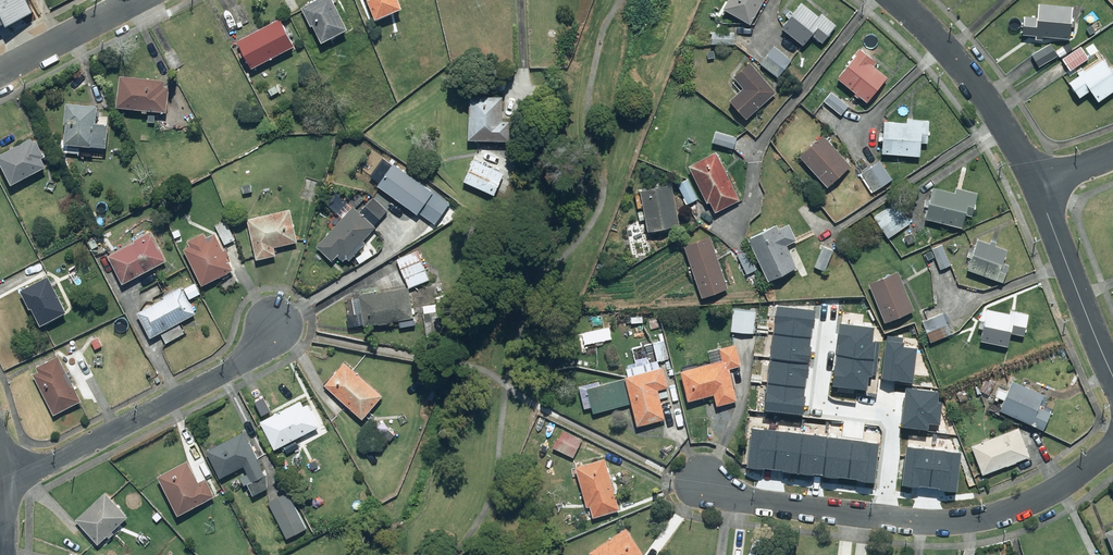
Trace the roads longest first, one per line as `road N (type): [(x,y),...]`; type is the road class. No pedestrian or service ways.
road 1 (residential): [(704,482),(782,505),(954,522),(1029,504),(1112,447)]
road 2 (residential): [(278,328),(252,356),(9,482)]
road 3 (residential): [(1037,187),(959,62),(898,0)]
road 4 (residential): [(1112,378),(1037,187)]
road 5 (residential): [(138,0),(0,73)]

